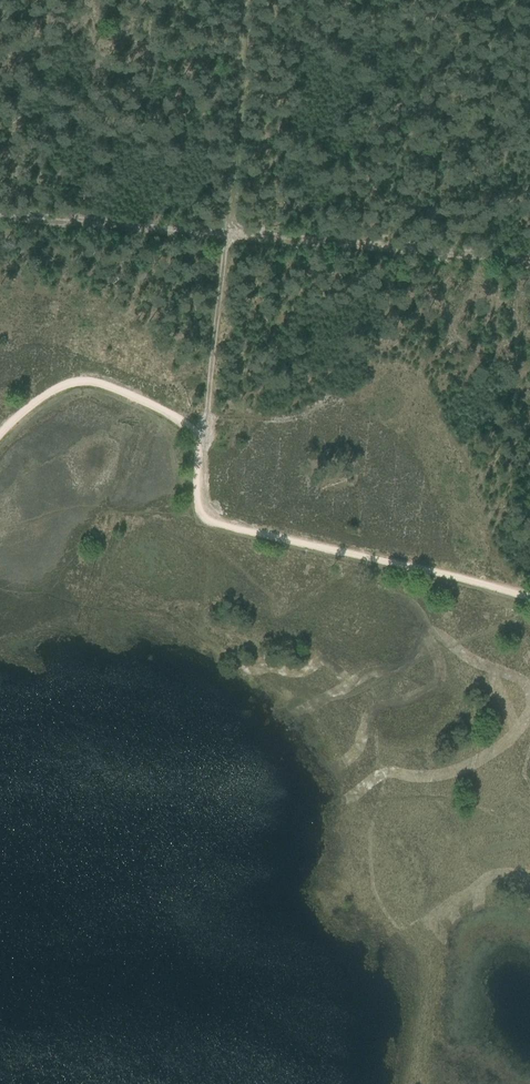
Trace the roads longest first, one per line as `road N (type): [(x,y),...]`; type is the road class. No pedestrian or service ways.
road 1 (track): [(529,262),(0,216)]
road 2 (track): [(245,0),(229,236),(202,442)]
road 3 (track): [(202,442),(198,495),(218,522),(529,592)]
road 4 (track): [(202,442),(145,403),(83,383),(40,406),(0,441)]

